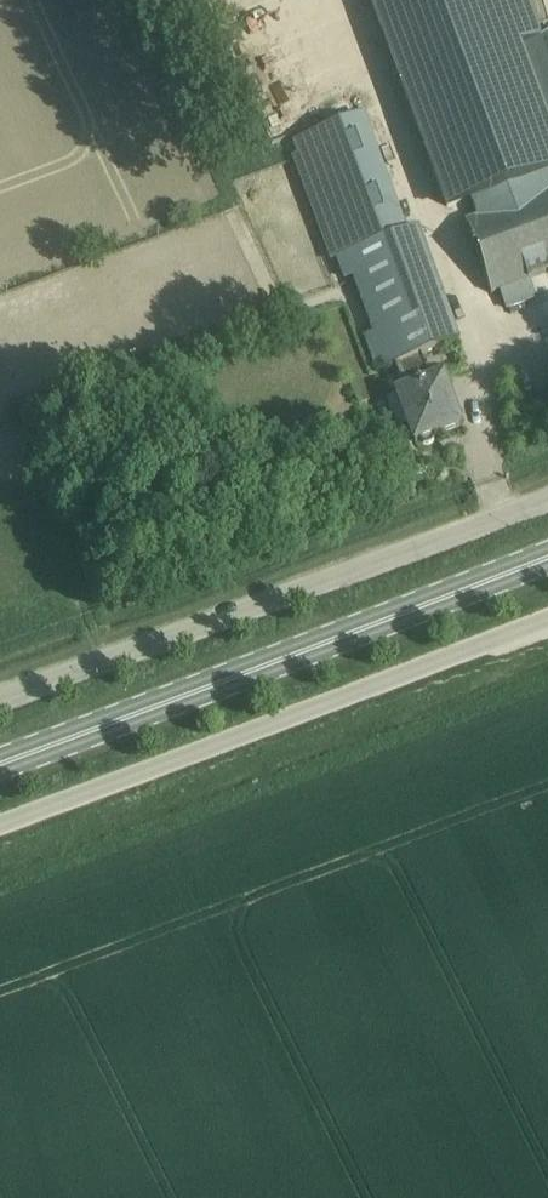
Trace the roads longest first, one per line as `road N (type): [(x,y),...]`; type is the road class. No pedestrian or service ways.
road 1 (primary): [(0,764),(547,553)]
road 2 (unclassified): [(0,704),(547,499)]
road 3 (unclassified): [(547,616),(0,820)]

